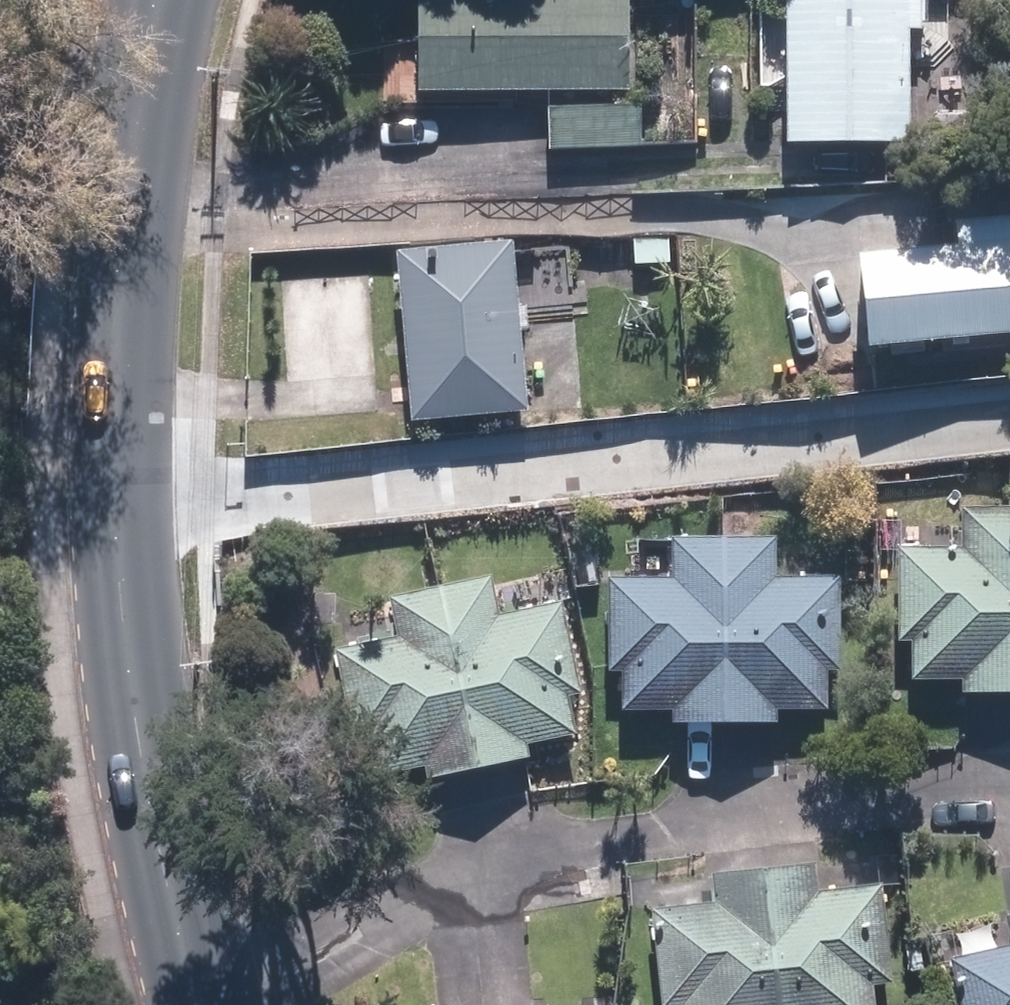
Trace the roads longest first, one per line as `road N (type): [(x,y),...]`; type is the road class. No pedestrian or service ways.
road 1 (residential): [(117,525),(1009,422)]
road 2 (secondary): [(155,0),(127,160),(112,344),(117,525)]
road 3 (secondary): [(117,525),(135,727),(197,1004)]

